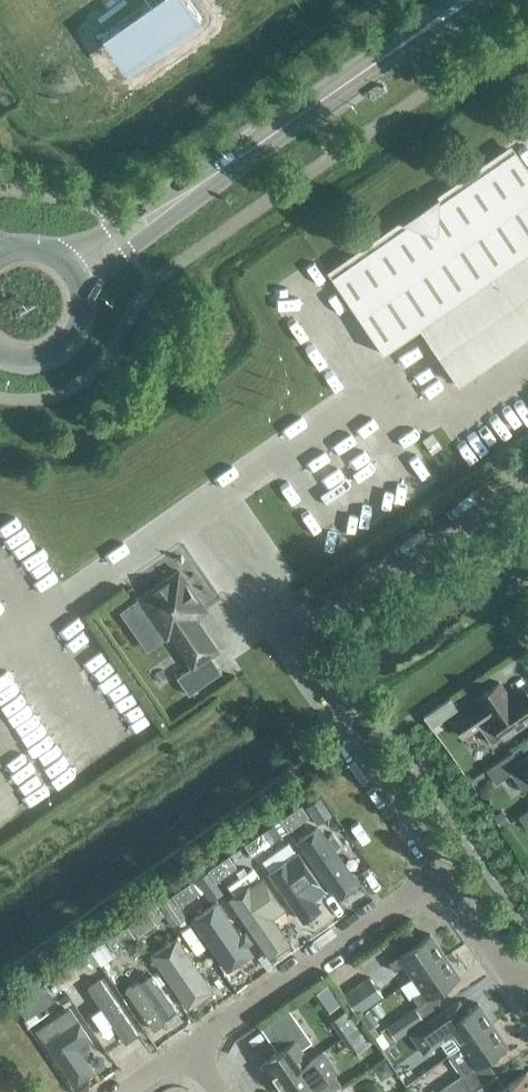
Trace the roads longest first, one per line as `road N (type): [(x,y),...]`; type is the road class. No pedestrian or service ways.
road 1 (unclassified): [(440,874),(280,641),(527,470)]
road 2 (primary): [(82,289),(241,164),(488,0)]
road 3 (primary): [(448,0),(231,154),(57,254)]
road 4 (residential): [(189,1048),(440,874)]
road 5 (residential): [(524,993),(440,874)]
road 6 (primary): [(0,355),(38,360),(62,349),(83,315),(82,289)]

